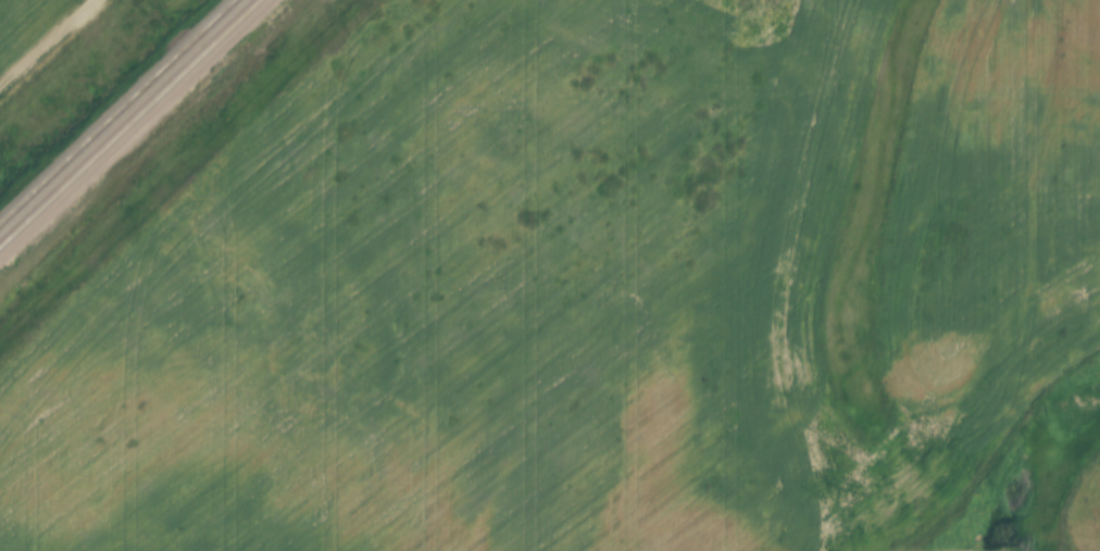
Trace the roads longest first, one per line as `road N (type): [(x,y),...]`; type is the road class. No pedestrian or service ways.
road 1 (track): [(0,90),(96,0)]

